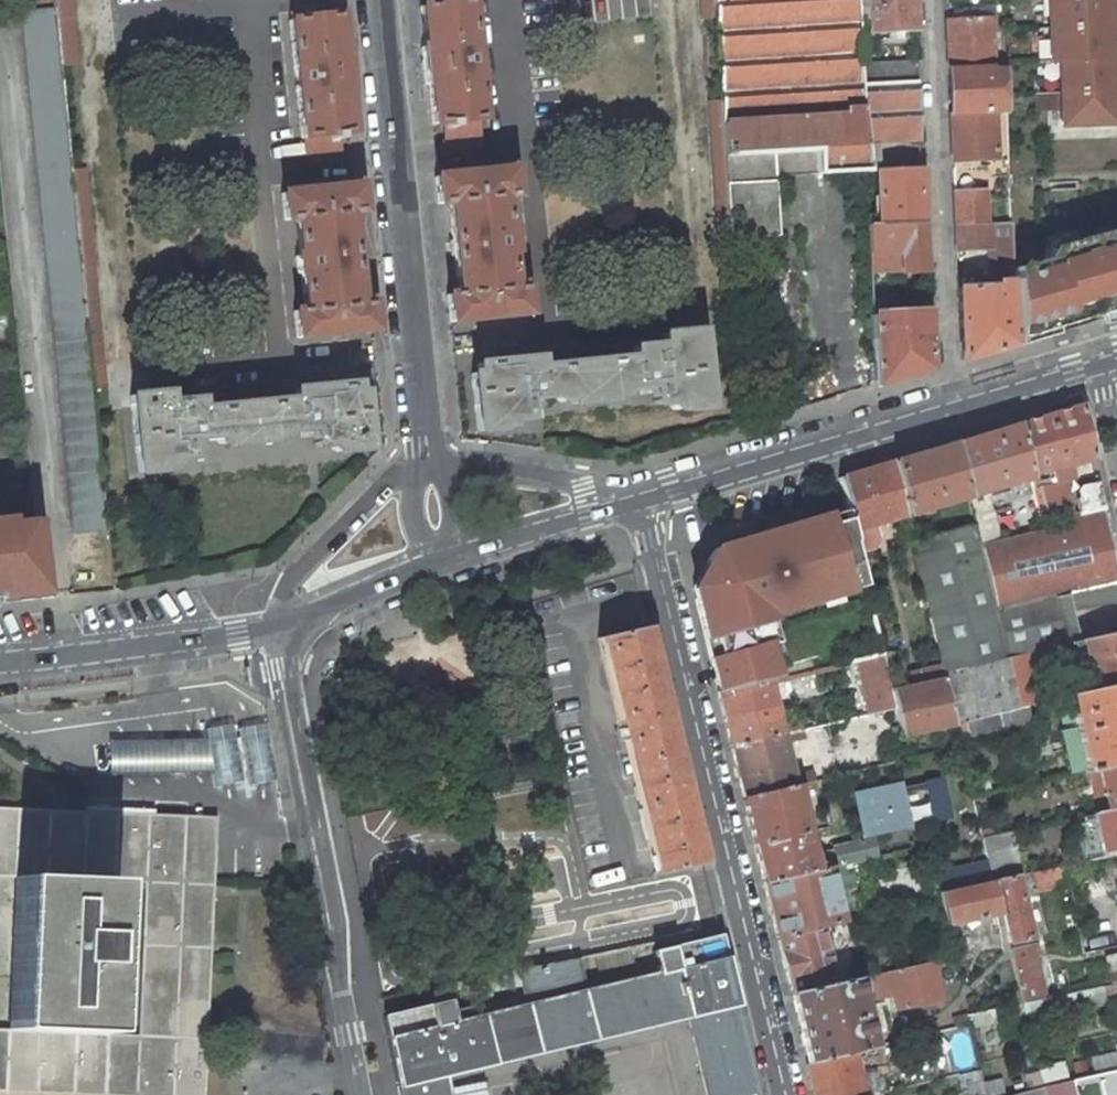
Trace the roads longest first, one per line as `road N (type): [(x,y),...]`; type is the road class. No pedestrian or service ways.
road 1 (residential): [(637,502),(785,1094)]
road 2 (residential): [(365,1094),(280,670),(282,625)]
road 3 (residential): [(424,463),(378,0)]
road 4 (residential): [(925,0),(942,364),(952,411)]
road 5 (secondary): [(637,502),(952,411)]
road 6 (secondary): [(0,660),(282,625)]
road 7 (residential): [(424,463),(384,482),(304,568),(287,595),(282,625)]
road 8 (residential): [(618,497),(424,463)]
road 9 (secondary): [(472,549),(637,502)]
road 10 (secondary): [(282,625),(426,565)]
road 11 (secondary): [(952,411),(1099,367)]

